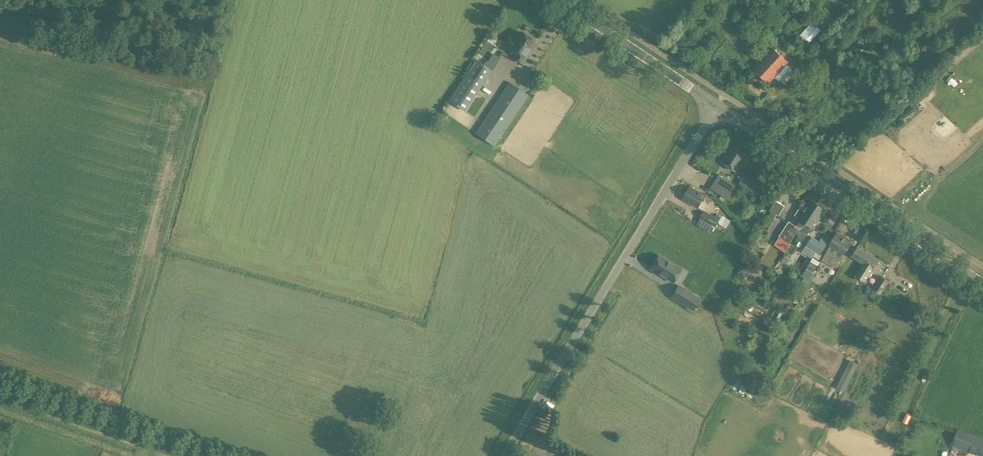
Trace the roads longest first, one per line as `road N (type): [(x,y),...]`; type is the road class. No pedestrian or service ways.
road 1 (unclassified): [(505,455),(717,107)]
road 2 (tertiary): [(982,283),(717,107)]
road 3 (unclassified): [(198,455),(0,388)]
road 4 (tertiary): [(717,107),(560,0)]

